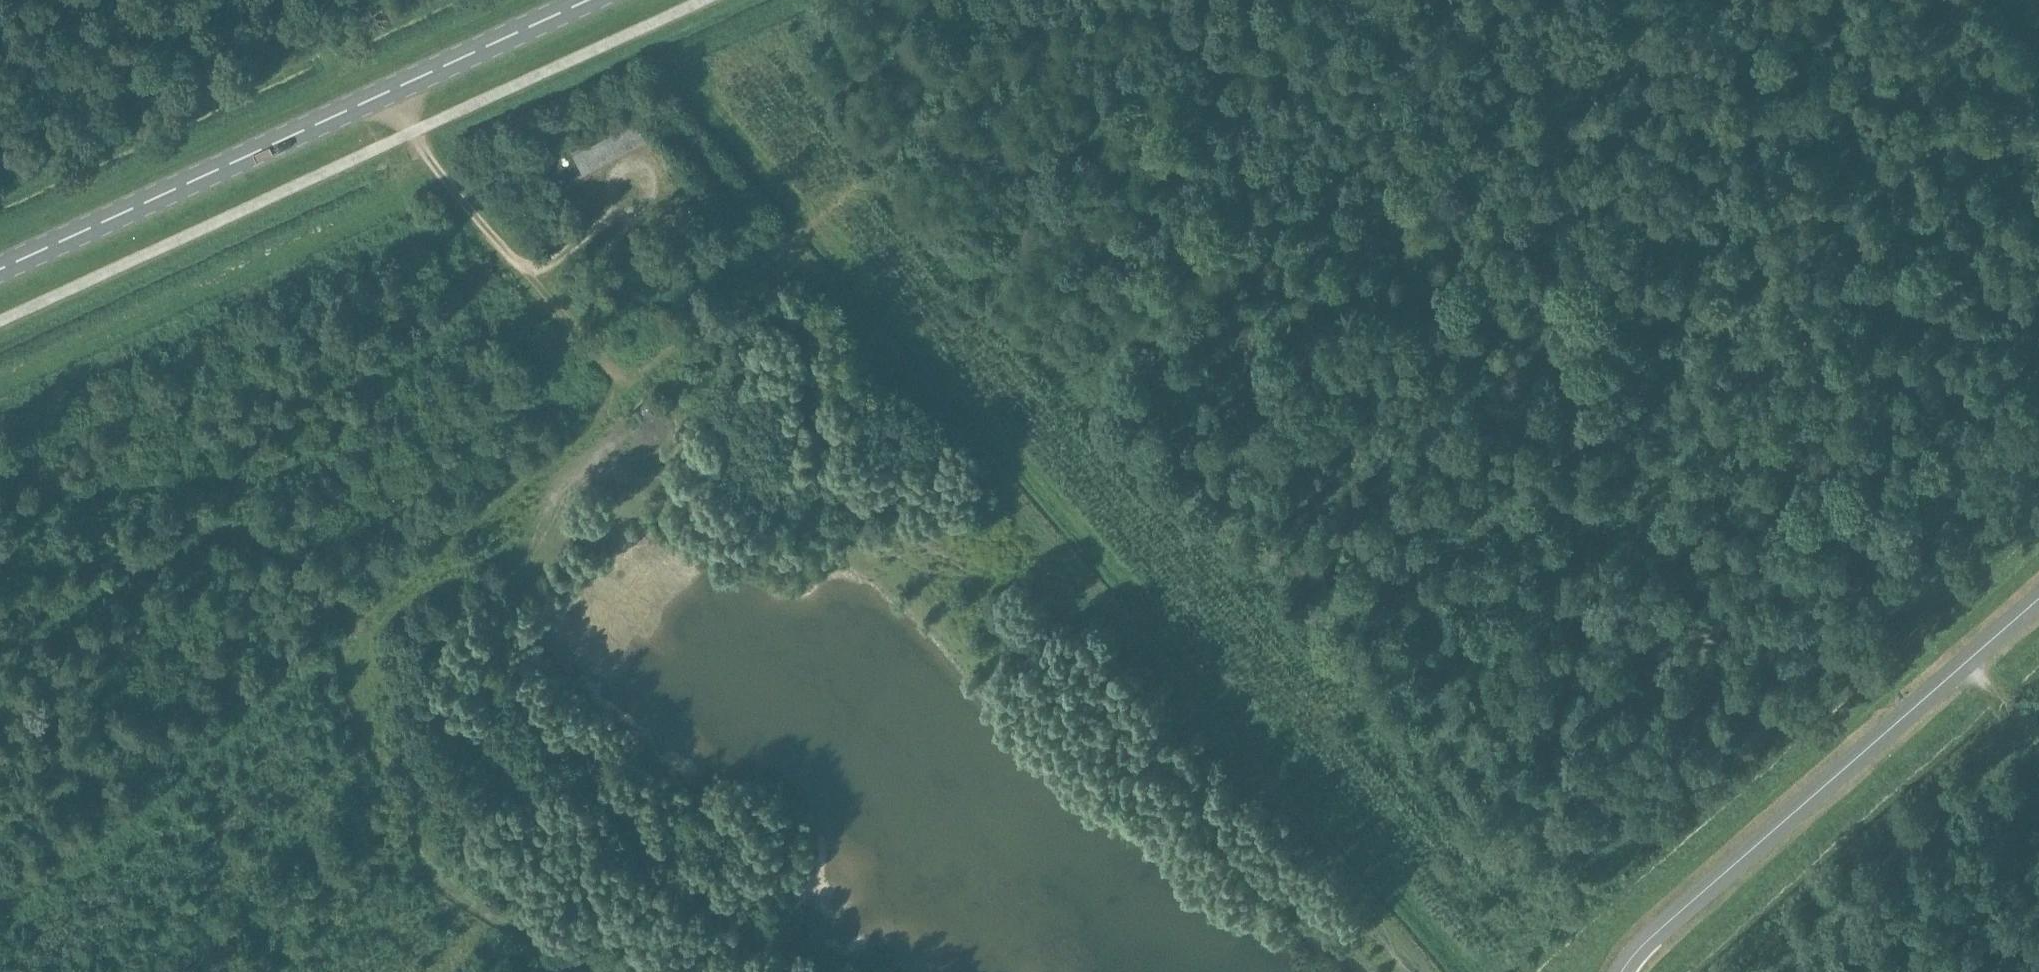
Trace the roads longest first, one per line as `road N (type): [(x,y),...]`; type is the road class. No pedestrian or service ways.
road 1 (primary): [(0,266),(593,0)]
road 2 (tertiary): [(1621,971),(2038,598)]

